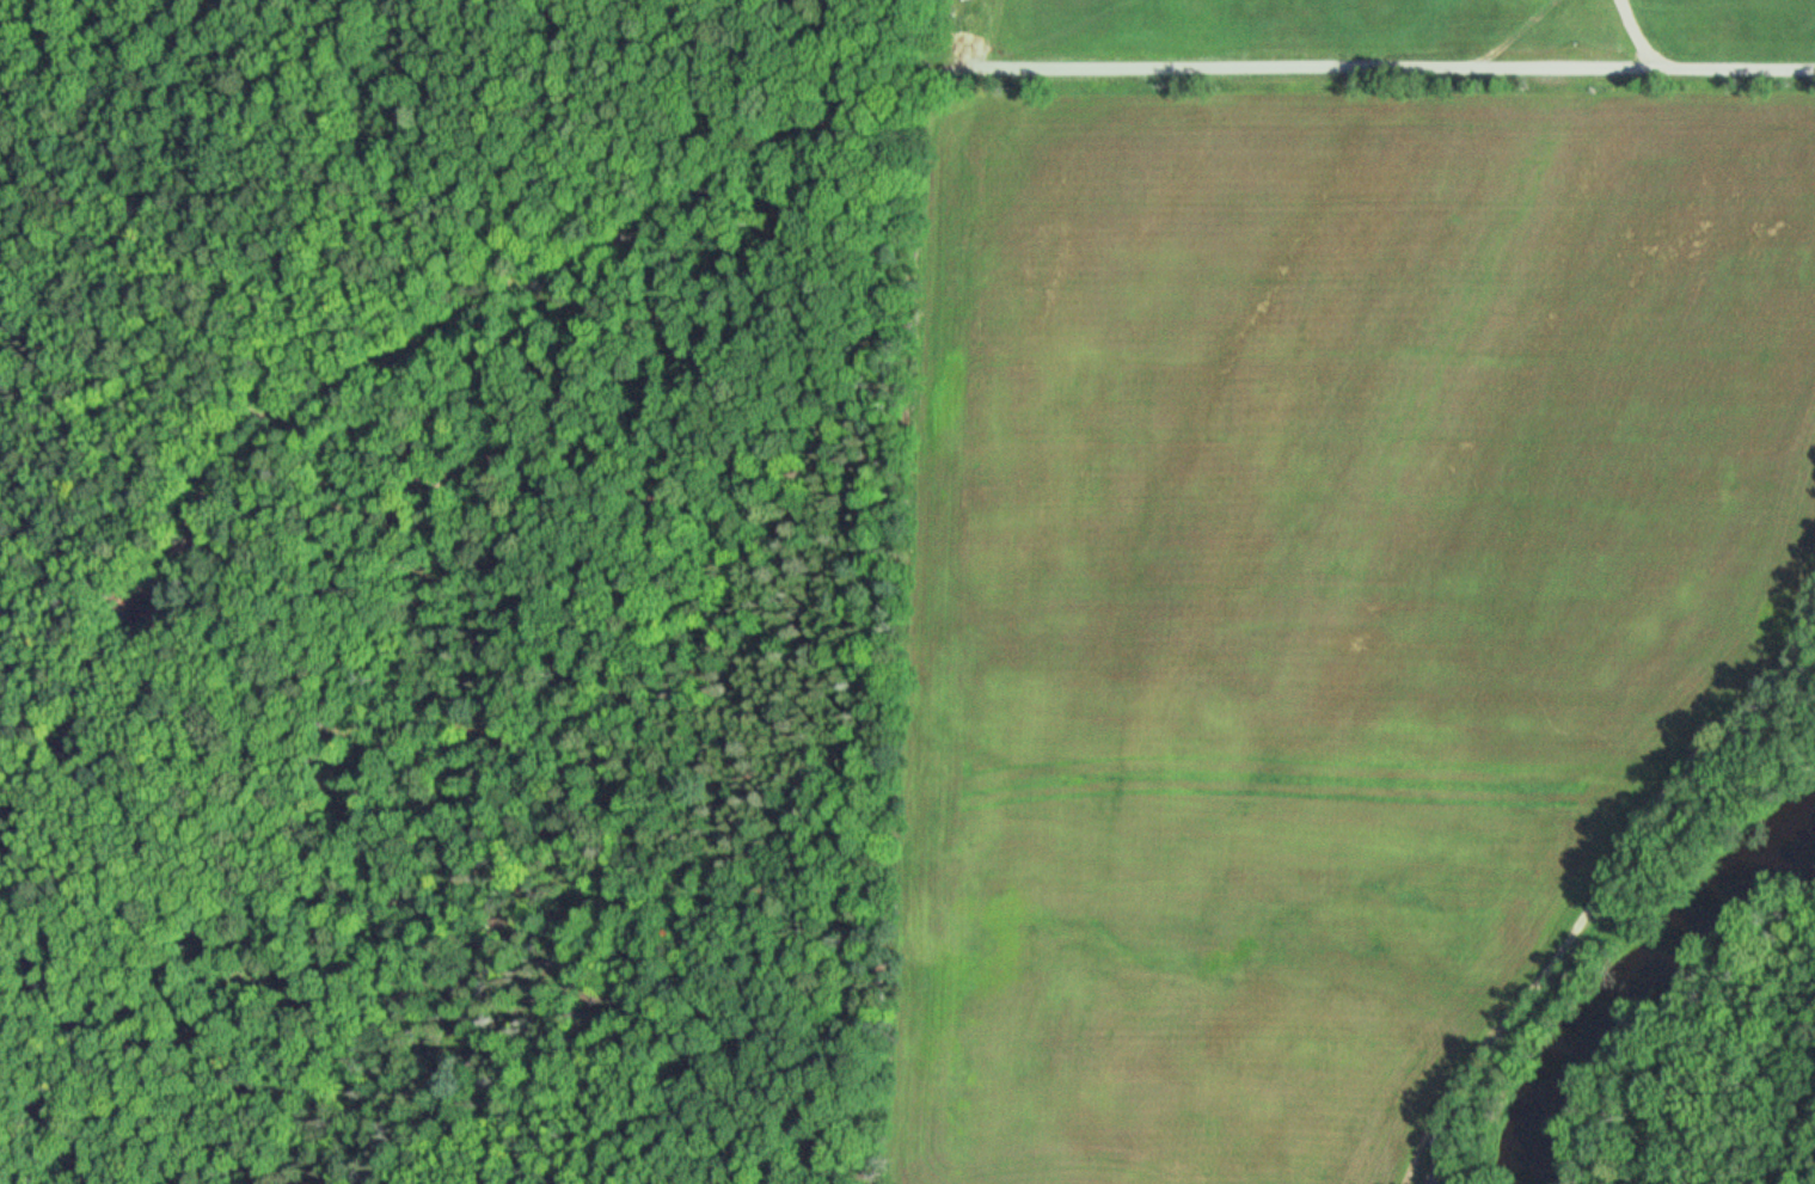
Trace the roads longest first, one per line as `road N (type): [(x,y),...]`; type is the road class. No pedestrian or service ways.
road 1 (residential): [(1814,67),(1012,67),(956,69),(890,91),(625,243),(460,325),(246,466),(123,686),(54,783),(0,909)]

